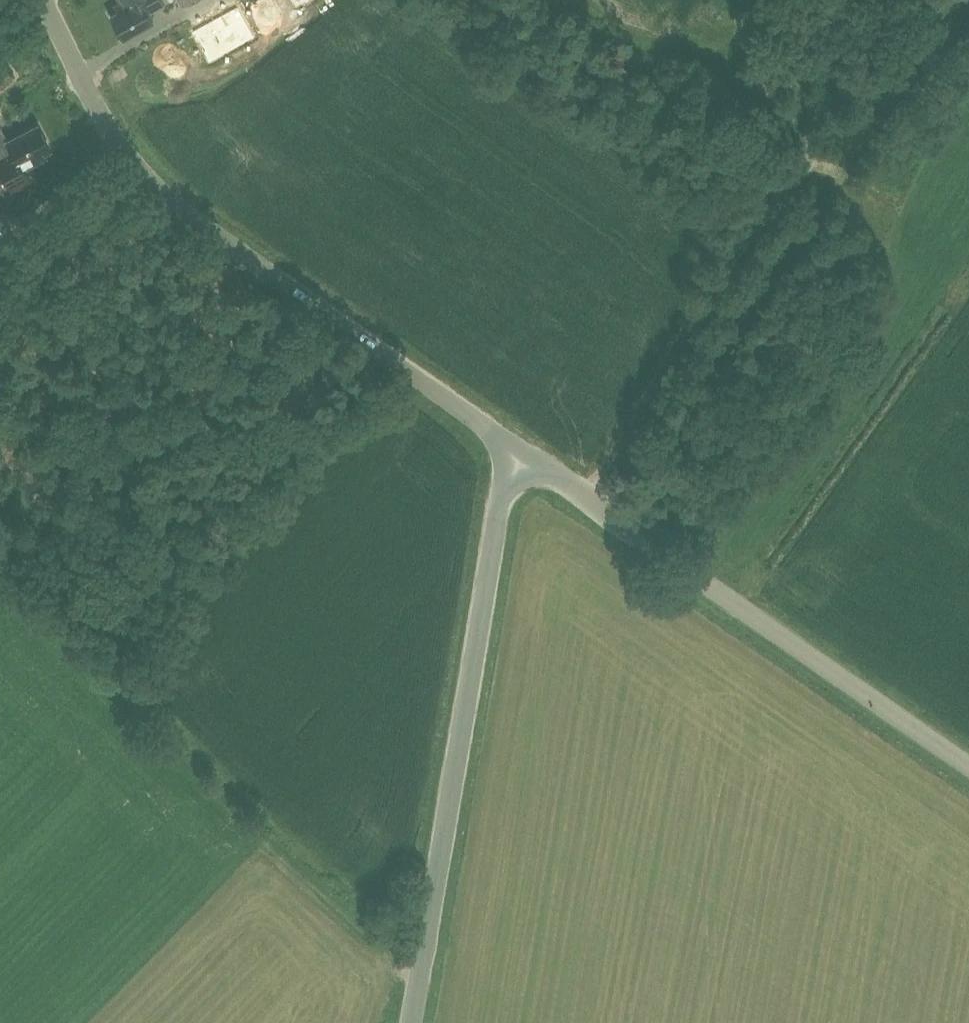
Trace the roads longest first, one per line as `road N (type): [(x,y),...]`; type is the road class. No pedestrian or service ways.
road 1 (unclassified): [(524,451),(173,205),(119,156),(44,0)]
road 2 (unclassified): [(419,1022),(524,451)]
road 3 (unclassified): [(968,765),(524,451)]

